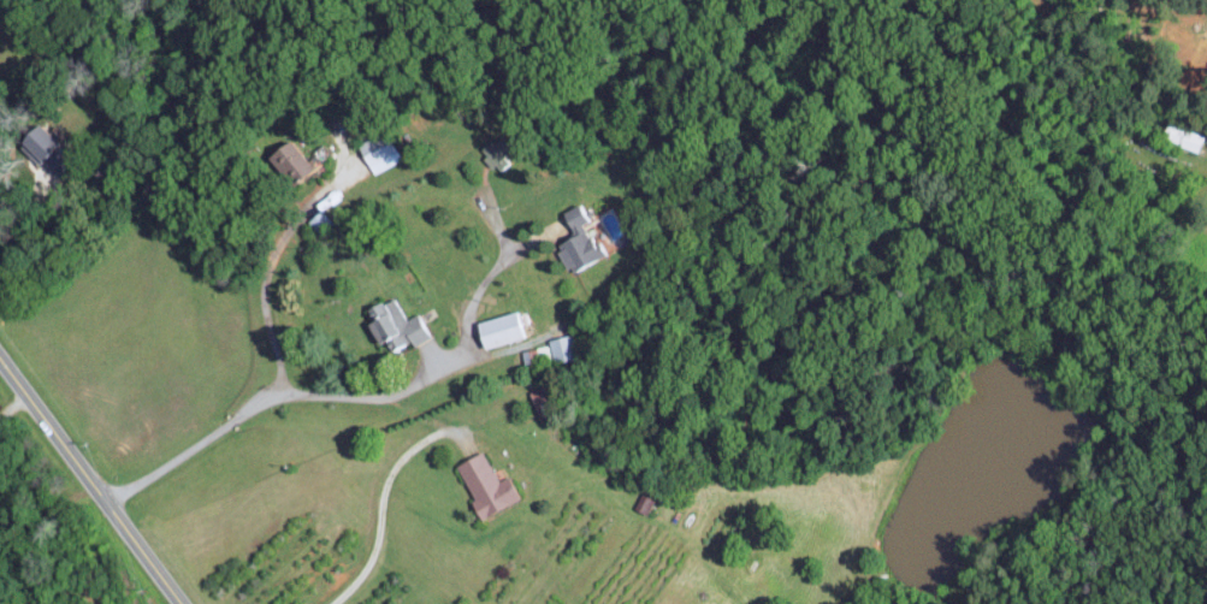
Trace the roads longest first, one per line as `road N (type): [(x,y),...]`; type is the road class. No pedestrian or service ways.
road 1 (residential): [(105,503),(203,427),(283,381),(372,383),(416,375),(451,359),(478,332),(495,289),(519,273)]
road 2 (tertiary): [(181,603),(0,360)]

